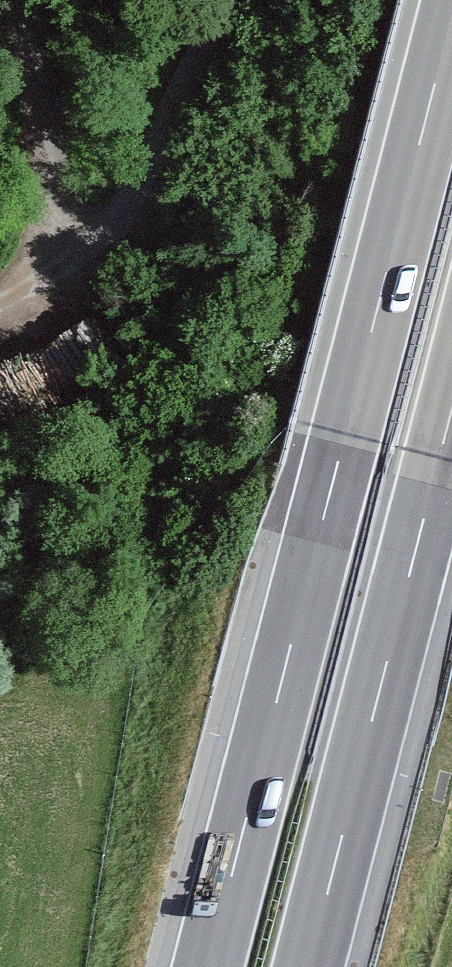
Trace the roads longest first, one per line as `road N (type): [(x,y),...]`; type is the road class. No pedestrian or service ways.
road 1 (motorway): [(451,14),(208,966)]
road 2 (motorway): [(307,966),(451,400)]
road 3 (track): [(0,306),(68,266),(134,198),(226,0)]
road 4 (track): [(10,0),(44,105),(68,266)]

